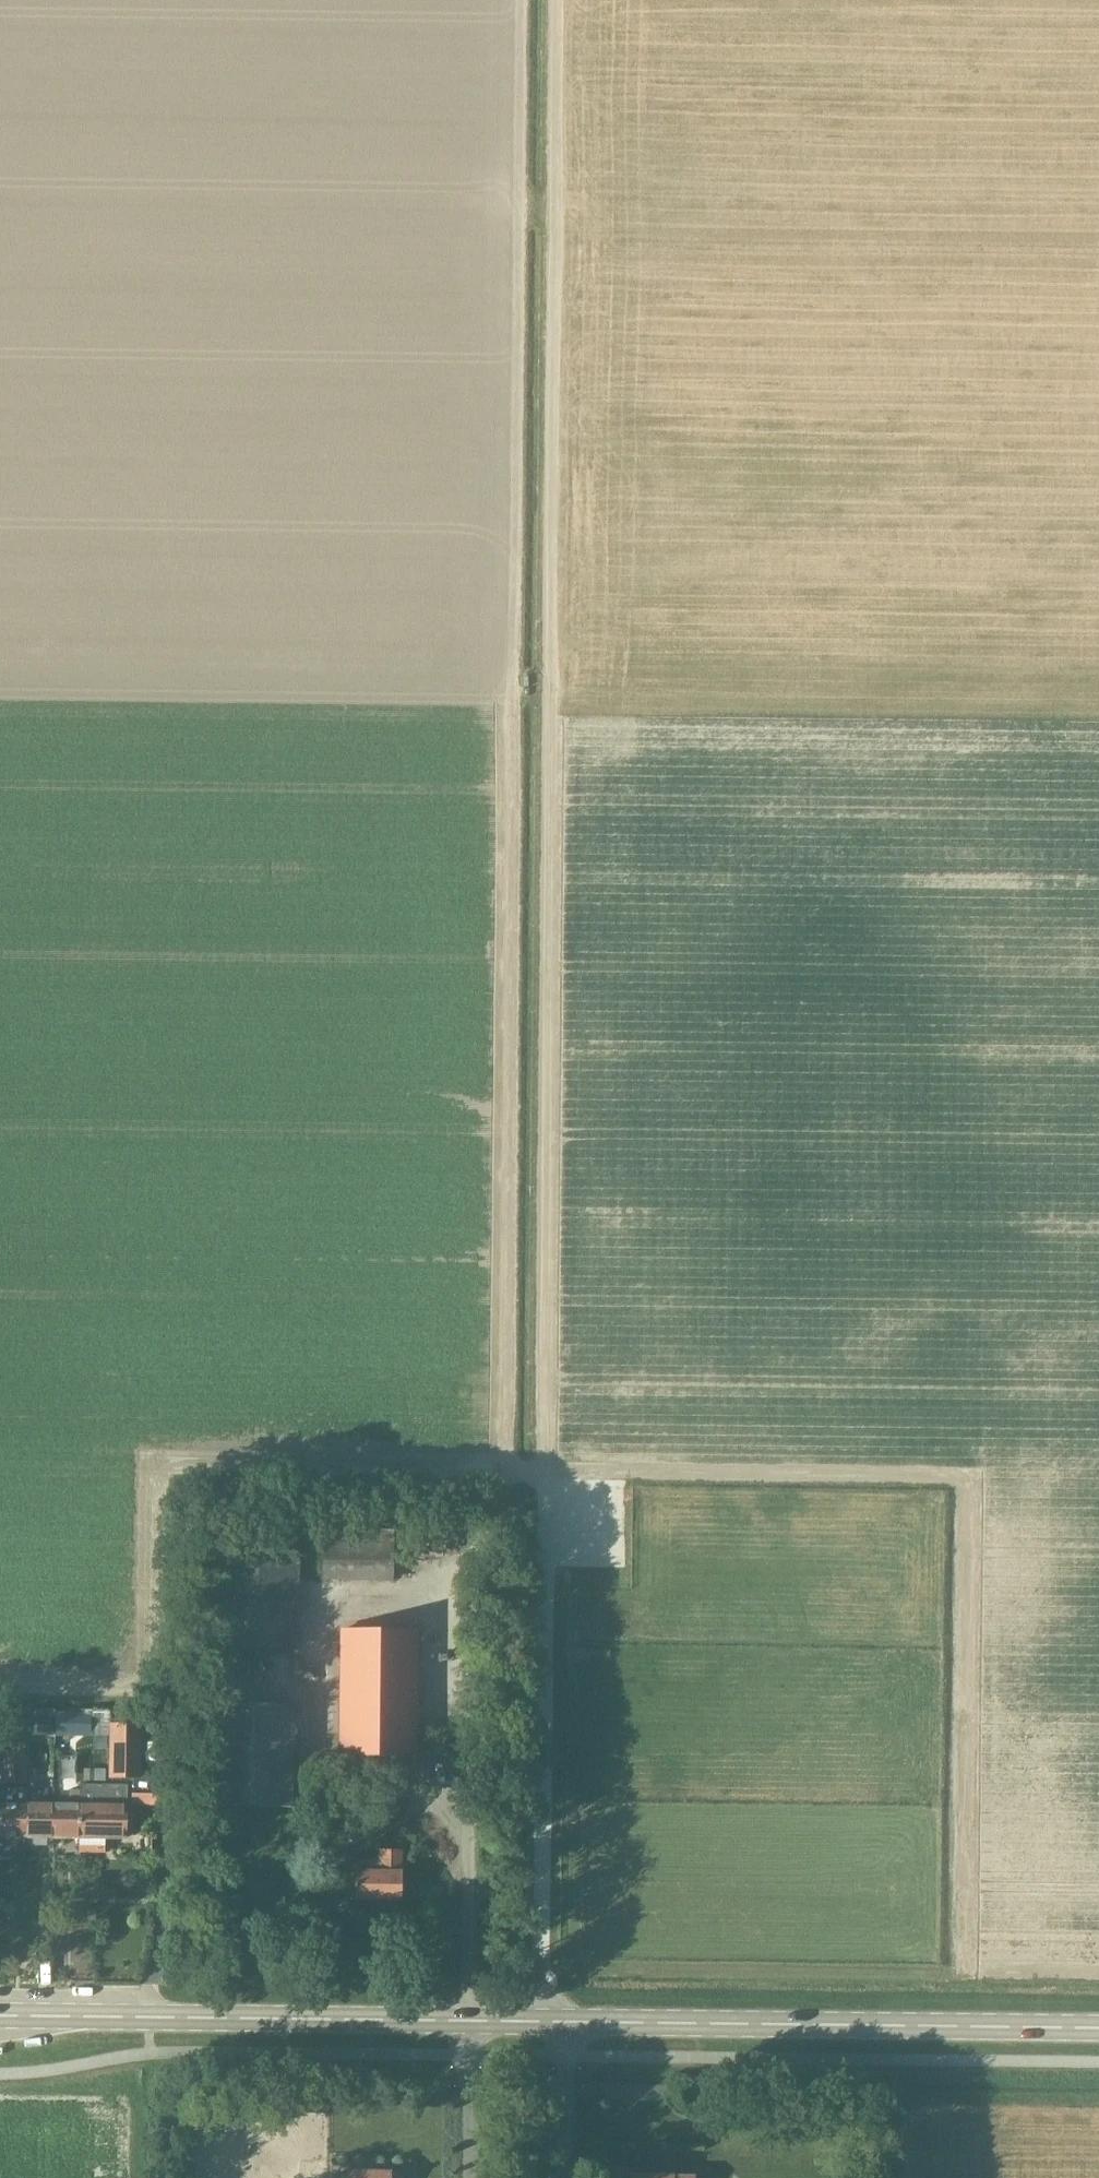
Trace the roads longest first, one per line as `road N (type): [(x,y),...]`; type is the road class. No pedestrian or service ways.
road 1 (secondary): [(1098,2027),(0,2015)]

